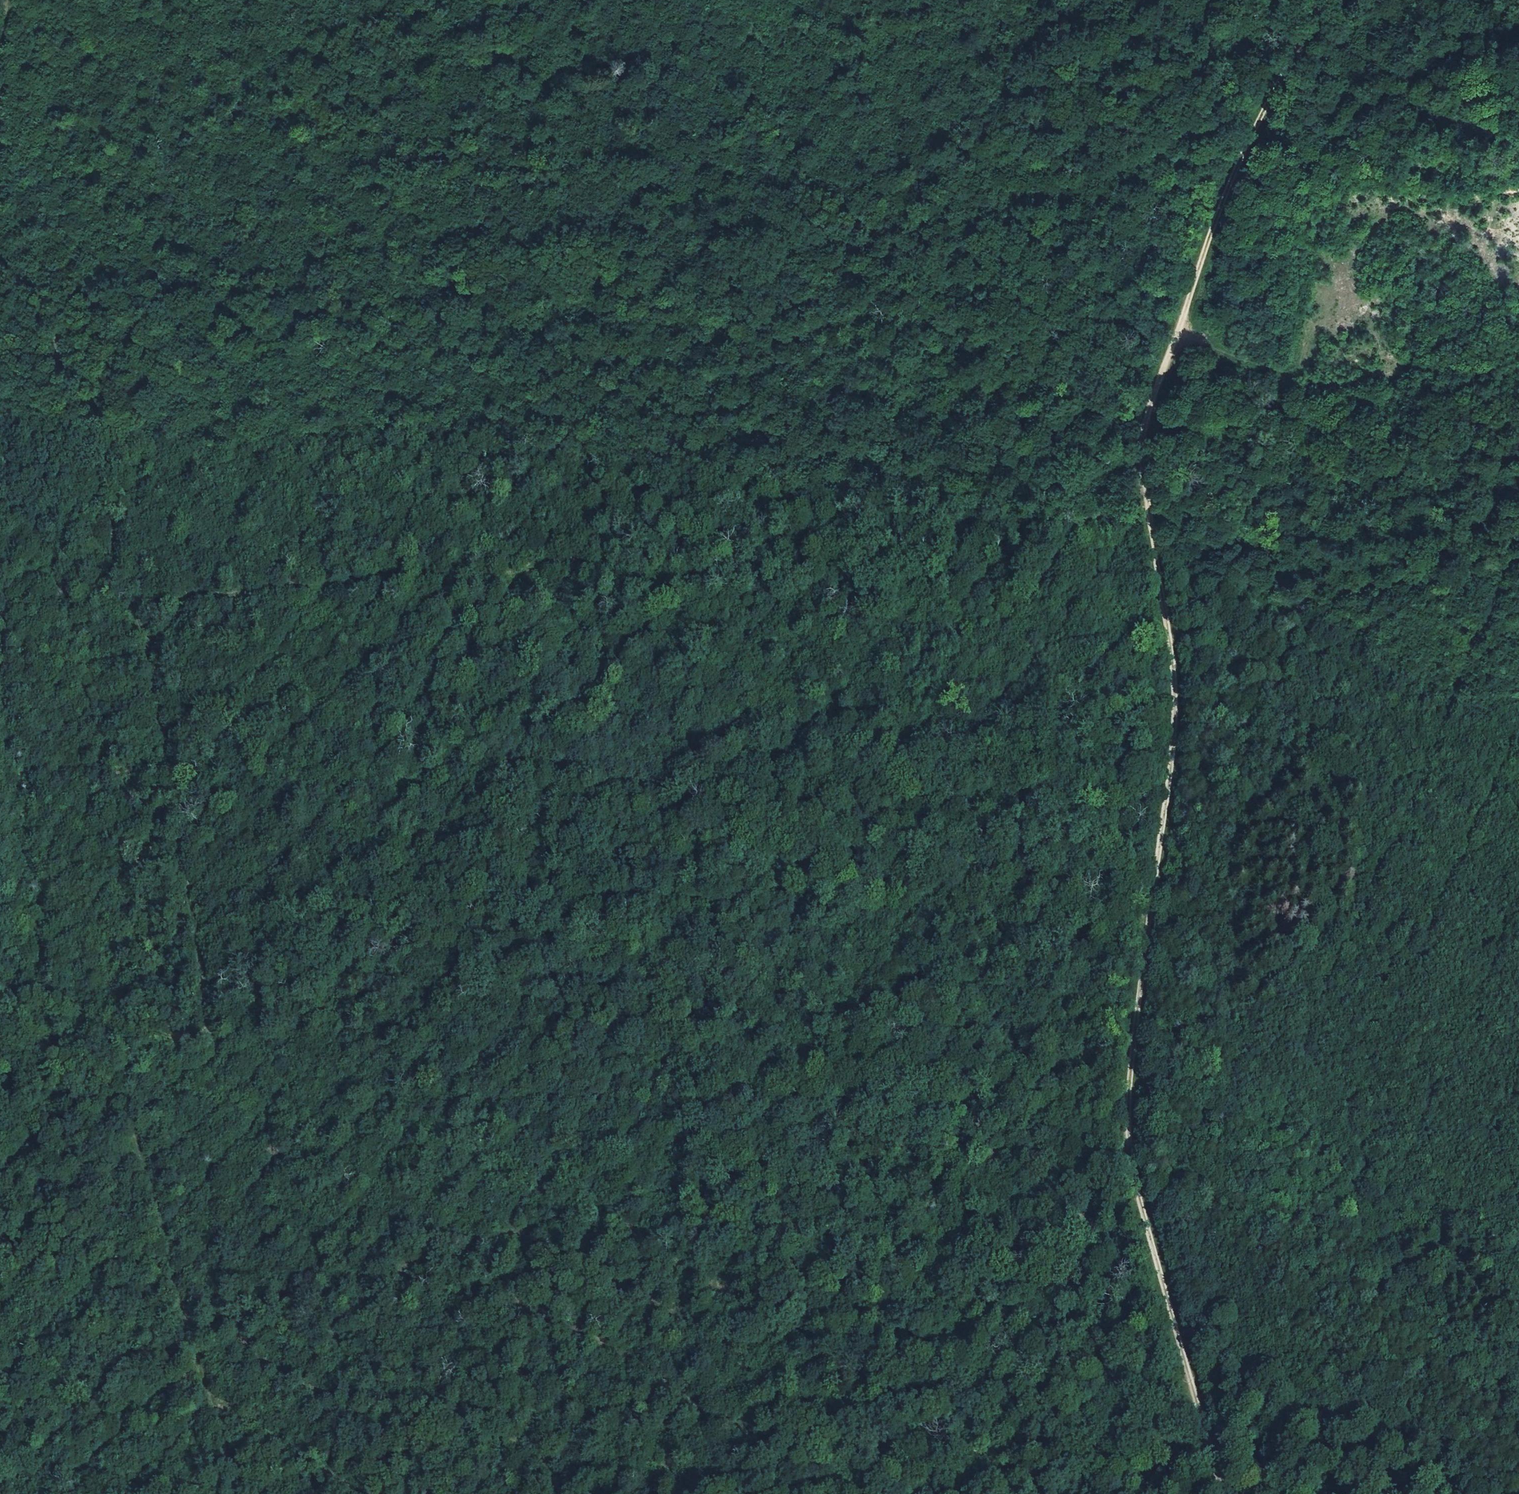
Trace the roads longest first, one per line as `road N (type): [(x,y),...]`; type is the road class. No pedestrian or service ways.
road 1 (track): [(1220,1493),(1127,1152),(1176,690),(1141,455),(1147,408),(1217,212),(1327,0)]

